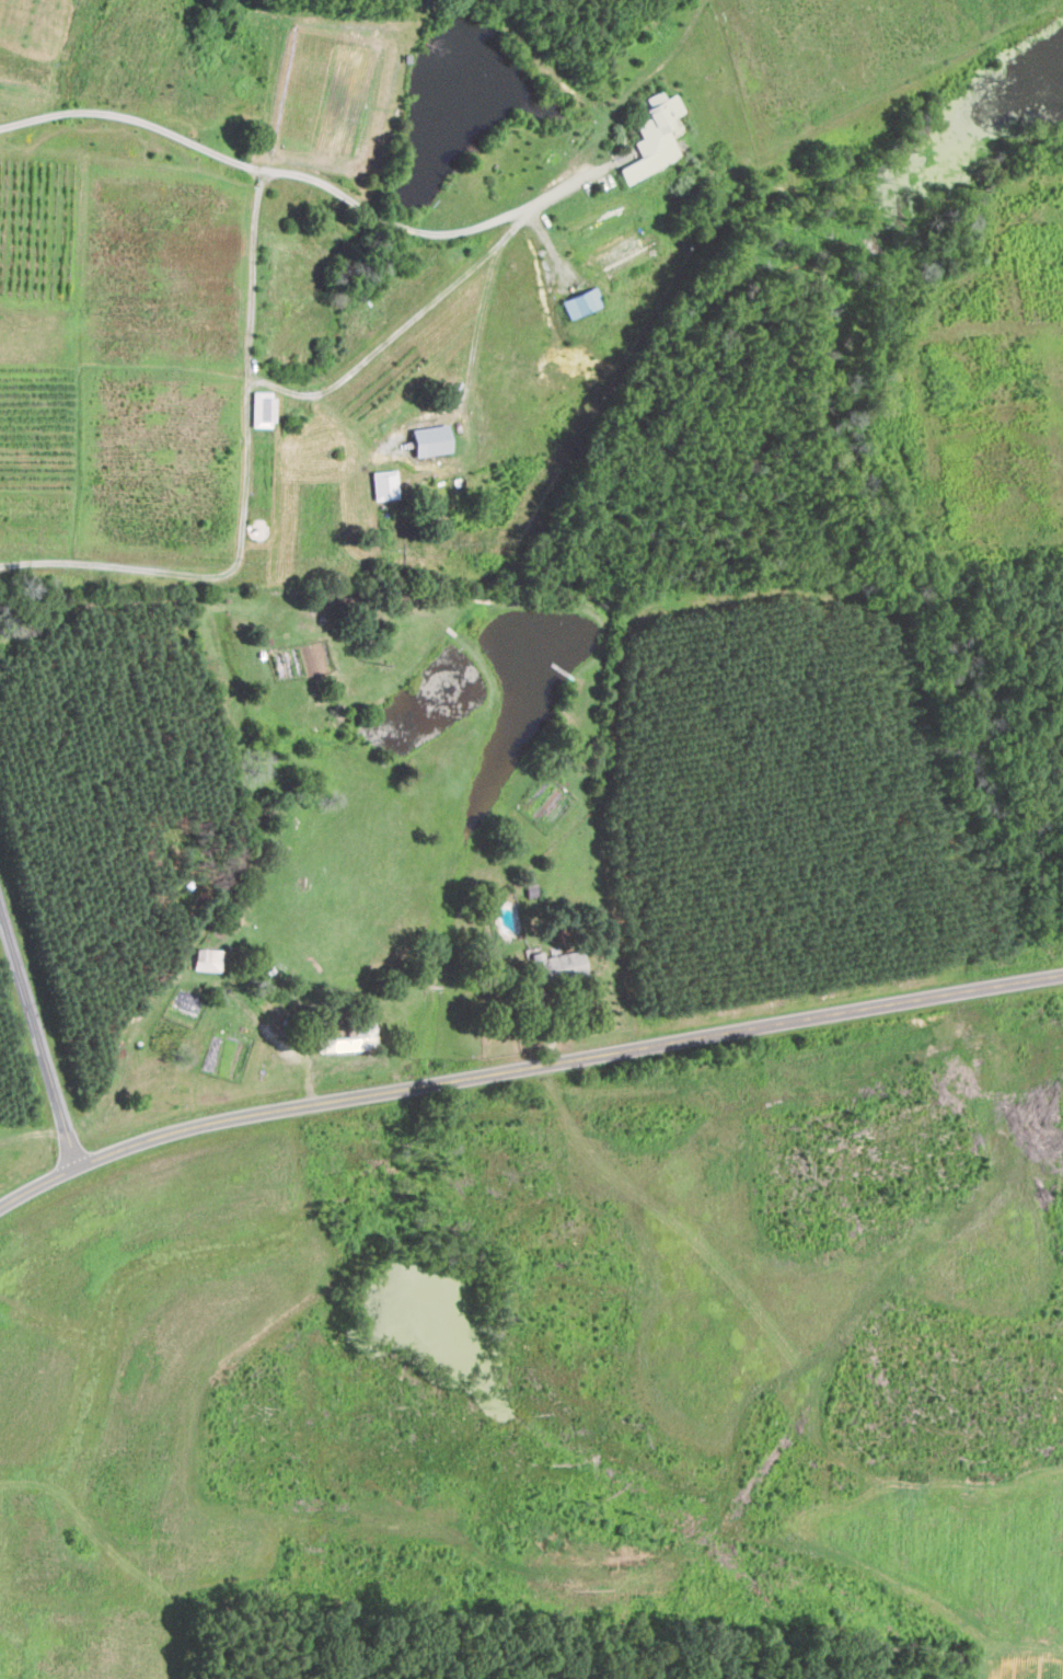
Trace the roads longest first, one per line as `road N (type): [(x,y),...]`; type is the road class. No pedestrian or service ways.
road 1 (tertiary): [(0,1210),(80,1169),(181,1136),(1062,977)]
road 2 (residential): [(80,1169),(0,893)]

